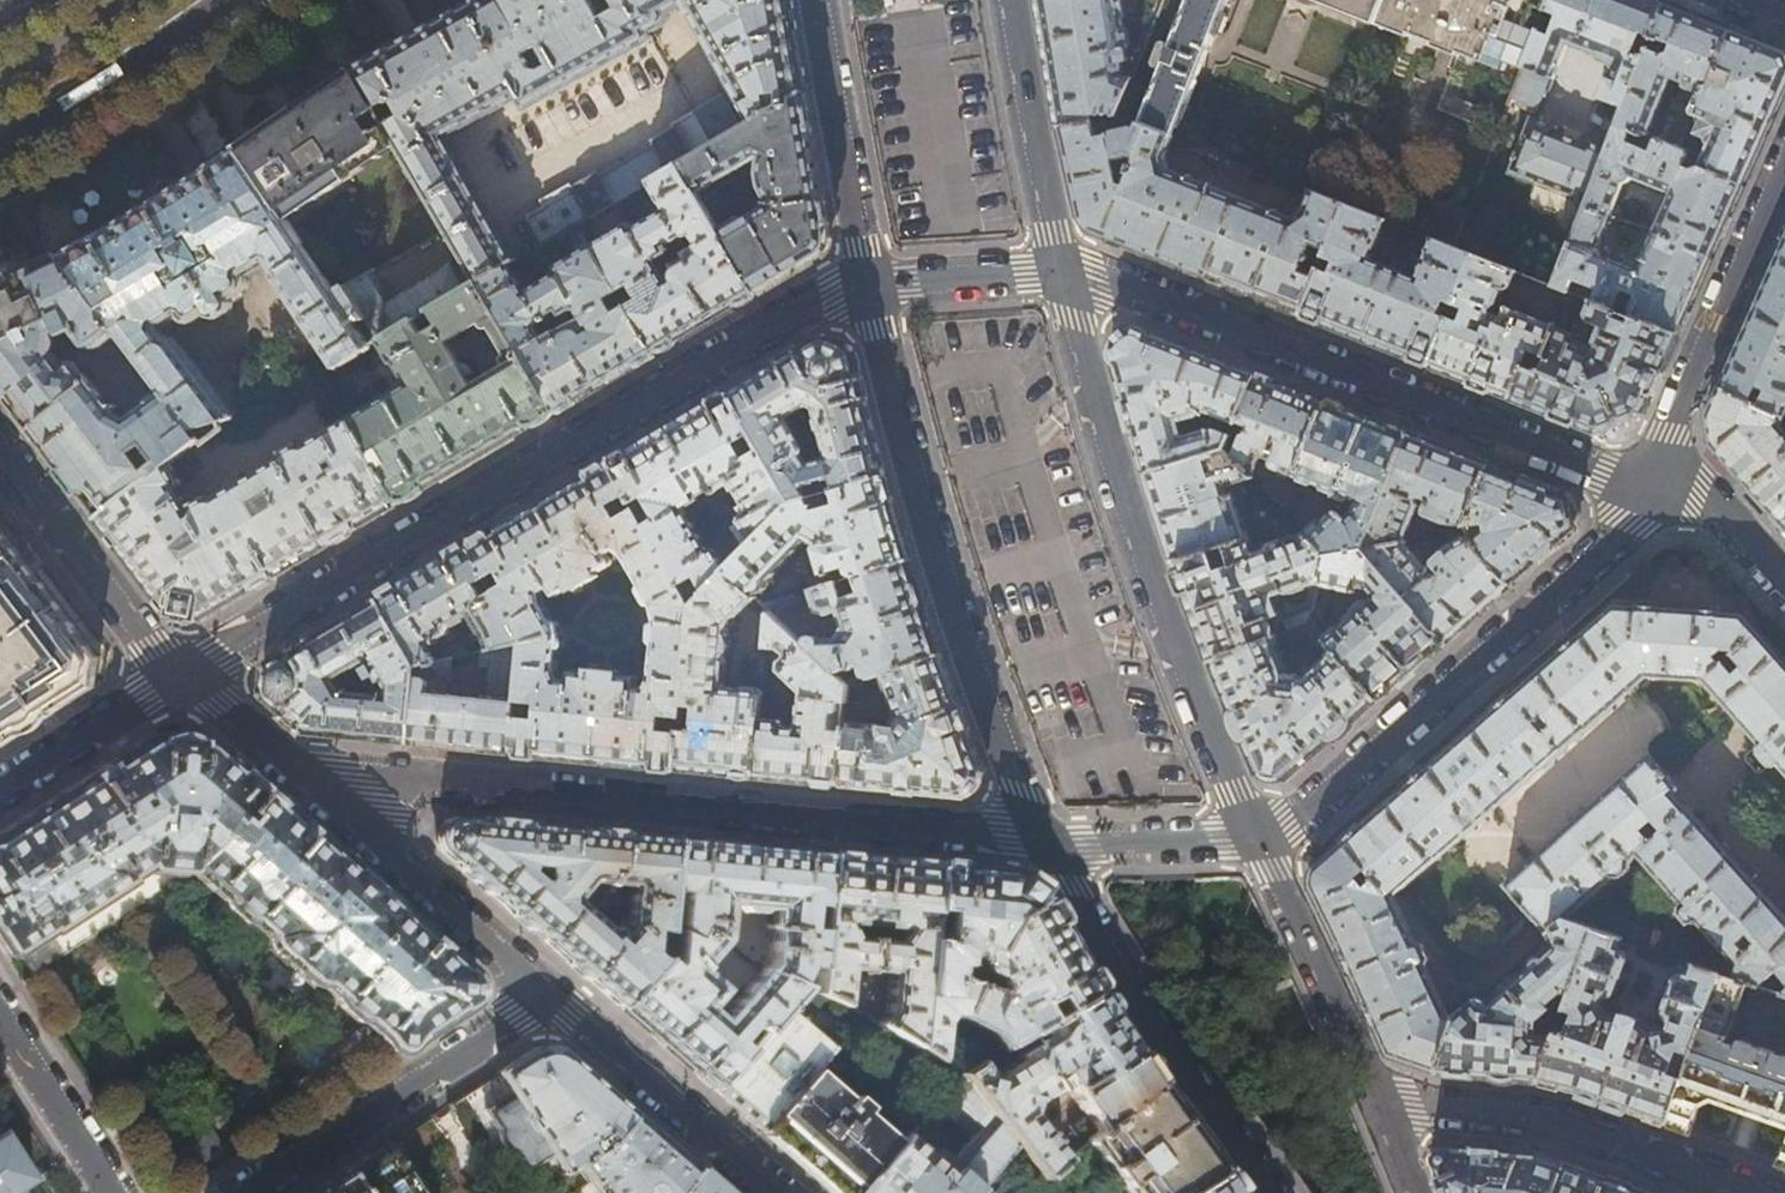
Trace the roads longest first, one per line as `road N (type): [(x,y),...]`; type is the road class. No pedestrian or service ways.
road 1 (residential): [(172,676),(831,294),(870,285)]
road 2 (residential): [(1046,842),(293,770)]
road 3 (residential): [(1060,273),(1099,277),(1648,482)]
road 4 (tertiary): [(1255,834),(1141,544),(1060,273)]
road 5 (tertiary): [(870,285),(945,573),(1019,790),(1046,842)]
road 6 (residential): [(1648,482),(1629,526),(1289,824),(1255,834)]
road 7 (tertiary): [(1046,842),(1130,996),(1267,1192)]
road 8 (residential): [(1741,1192),(1539,1119),(1379,1107)]
road 9 (residential): [(244,1192),(548,996)]
road 10 (residential): [(1784,161),(1648,482)]
road 11 (residential): [(548,996),(293,770)]
road 12 (residential): [(776,1192),(548,996)]
road 13 (tertiary): [(1379,1107),(1255,834)]
road 14 (tertiary): [(818,0),(870,285)]
road 15 (residential): [(172,676),(0,447)]
road 16 (secondary): [(0,147),(236,0)]
road 17 (tertiary): [(1060,273),(1016,0)]
road 18 (residential): [(0,1014),(113,1192)]
road 19 (residential): [(1255,834),(1222,842),(1046,842)]
road 20 (residential): [(172,676),(0,788)]
road 21 (residential): [(870,285),(908,276),(1060,273)]
road 22 (residential): [(1648,482),(1717,498),(1784,574)]
road 23 (residential): [(293,770),(172,676)]

